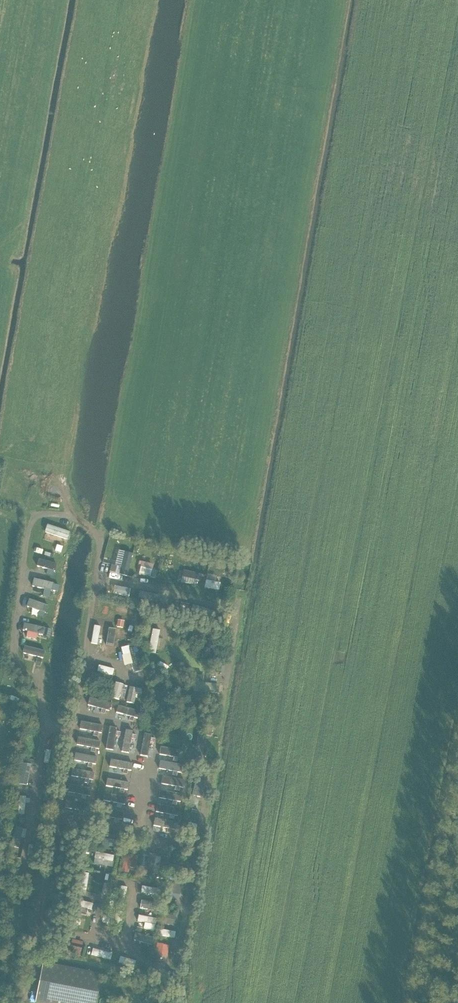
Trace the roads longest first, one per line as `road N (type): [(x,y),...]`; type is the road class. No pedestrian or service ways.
road 1 (track): [(24,1002),(101,562)]

